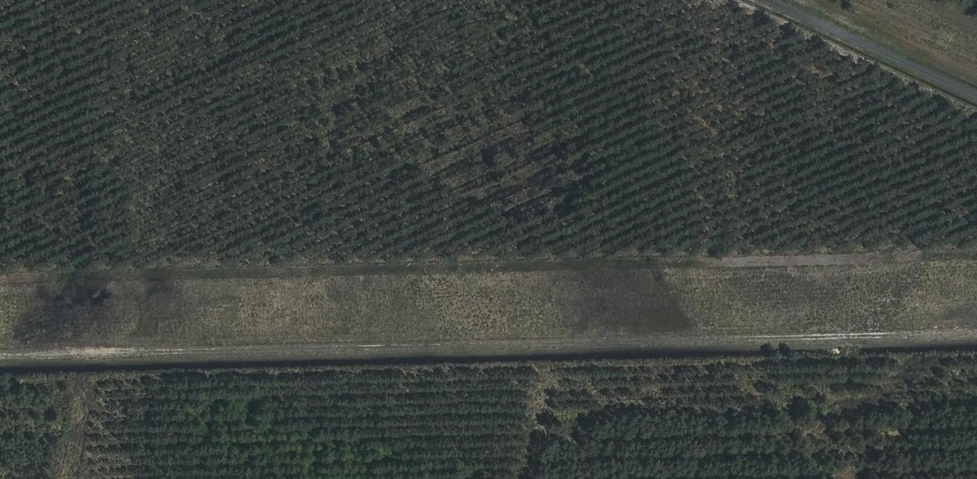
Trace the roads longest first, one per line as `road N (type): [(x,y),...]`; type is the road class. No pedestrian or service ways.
road 1 (unclassified): [(976,93),(775,0)]

